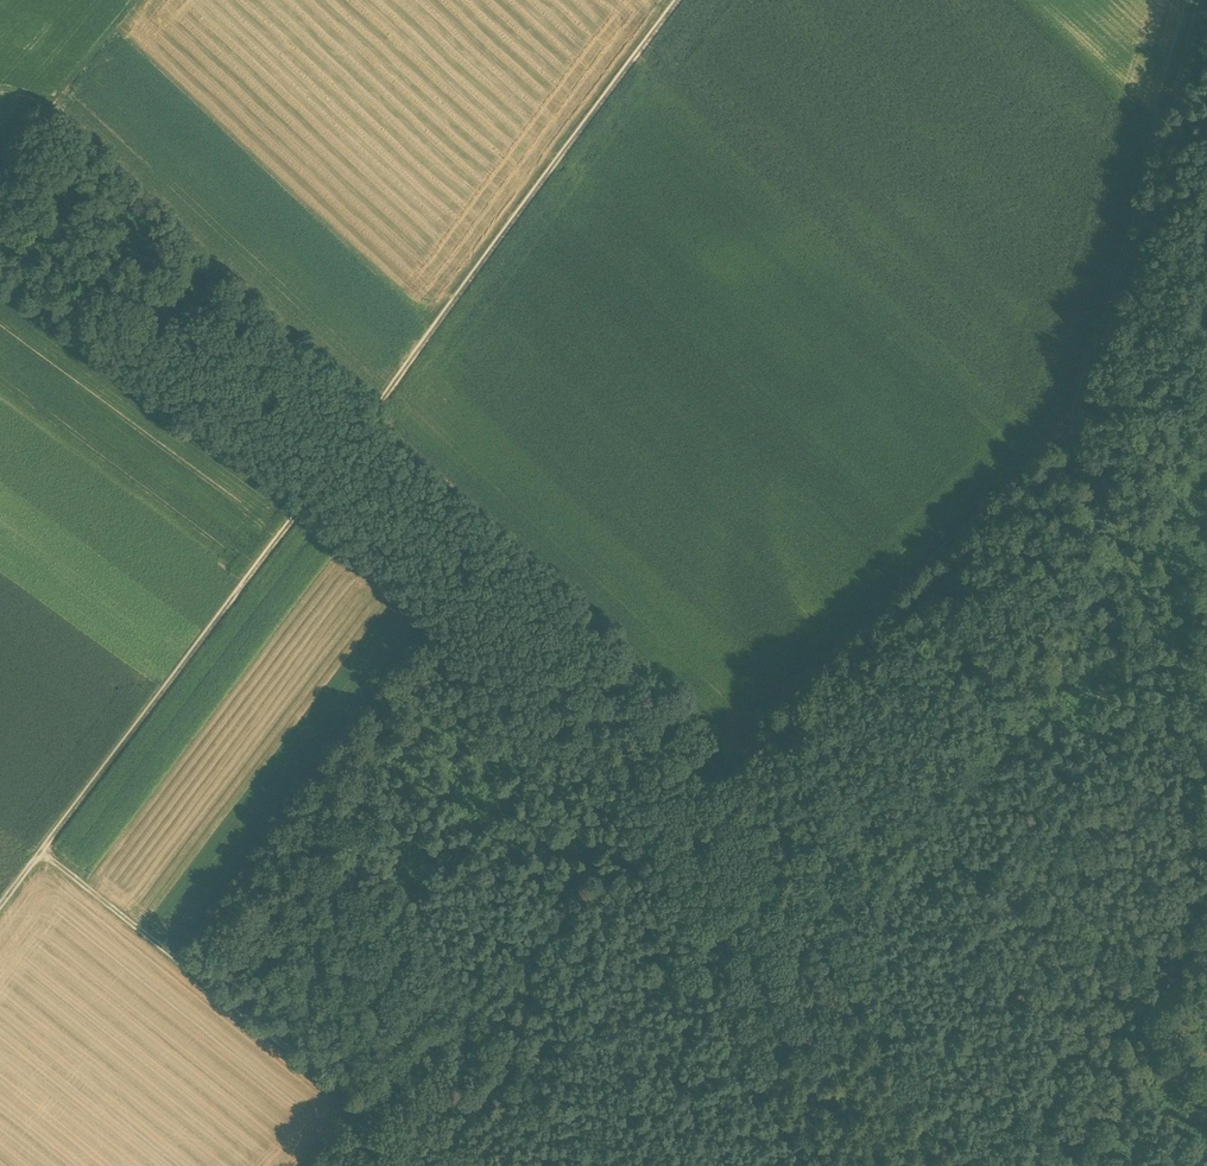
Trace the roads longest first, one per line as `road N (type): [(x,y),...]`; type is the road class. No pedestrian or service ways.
road 1 (track): [(364,1110),(509,984),(1080,433),(1206,14)]
road 2 (track): [(0,908),(687,0)]
road 3 (track): [(41,853),(364,1110)]
road 4 (track): [(1073,439),(1206,700)]
road 5 (track): [(135,0),(53,100),(0,85)]
road 6 (track): [(1080,433),(1206,421)]

